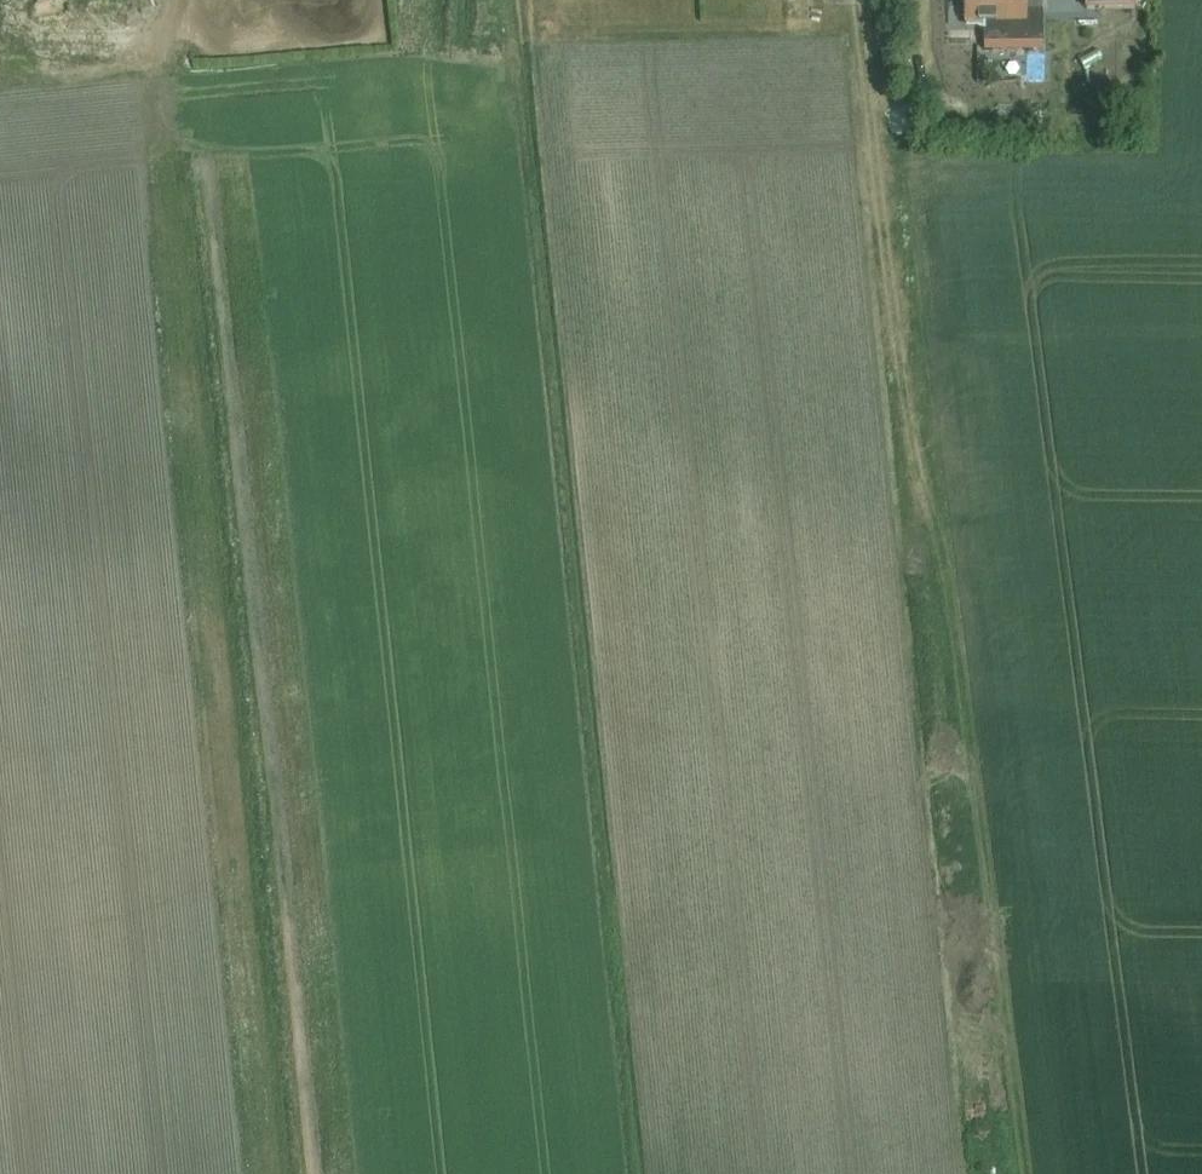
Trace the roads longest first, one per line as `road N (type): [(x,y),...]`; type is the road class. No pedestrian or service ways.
road 1 (track): [(857,0),(915,443),(947,582),(1020,1173)]

